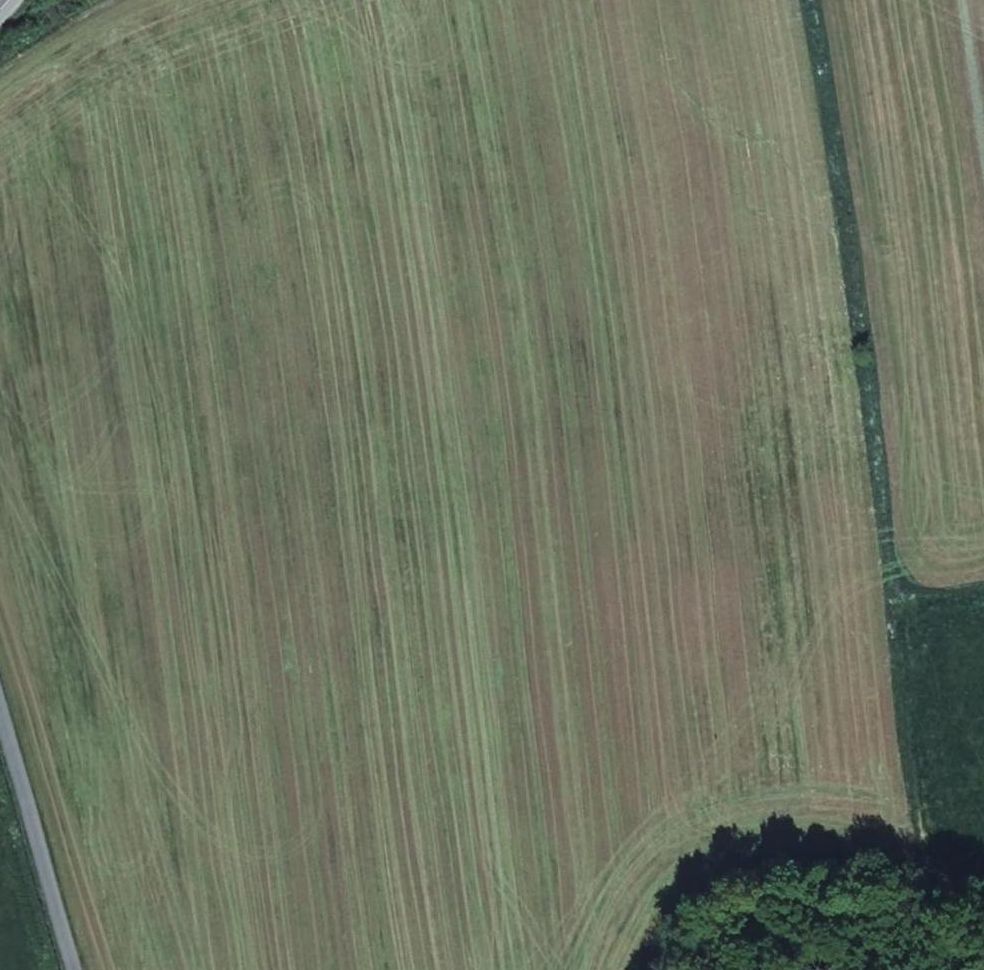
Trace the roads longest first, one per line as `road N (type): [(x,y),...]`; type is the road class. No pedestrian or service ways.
road 1 (unclassified): [(0,691),(81,969)]

